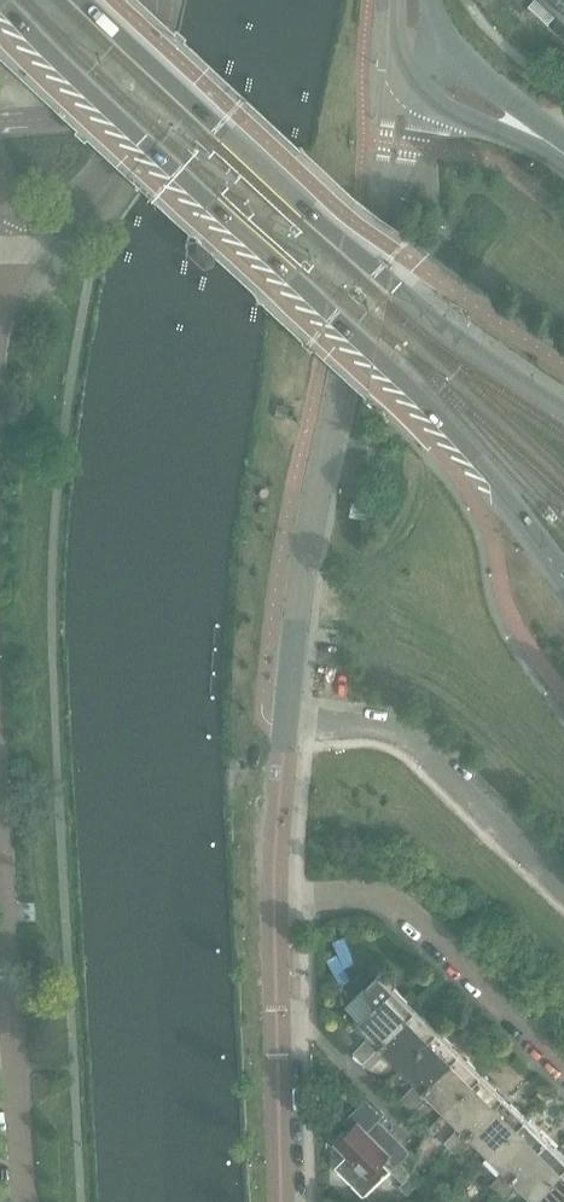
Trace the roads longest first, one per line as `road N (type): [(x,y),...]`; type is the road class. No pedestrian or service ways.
road 1 (secondary): [(0,0),(451,431),(563,585)]
road 2 (secondary): [(563,411),(444,326),(84,0)]
road 3 (unclassified): [(287,722),(314,518),(390,175)]
road 4 (residential): [(563,1064),(408,909),(367,890),(274,897)]
road 5 (residential): [(283,1201),(274,897)]
road 6 (tertiary): [(0,210),(26,219),(63,212),(92,186),(138,105),(138,82)]
road 7 (residential): [(274,897),(287,722)]
road 8 (tertiary): [(551,143),(520,106),(426,35)]
road 9 (residential): [(13,1040),(25,1201)]
road 10 (residential): [(0,883),(13,1040)]
road 11 (tertiary): [(138,82),(88,113),(0,122)]
road 12 (tertiary): [(417,92),(501,132),(551,143)]

